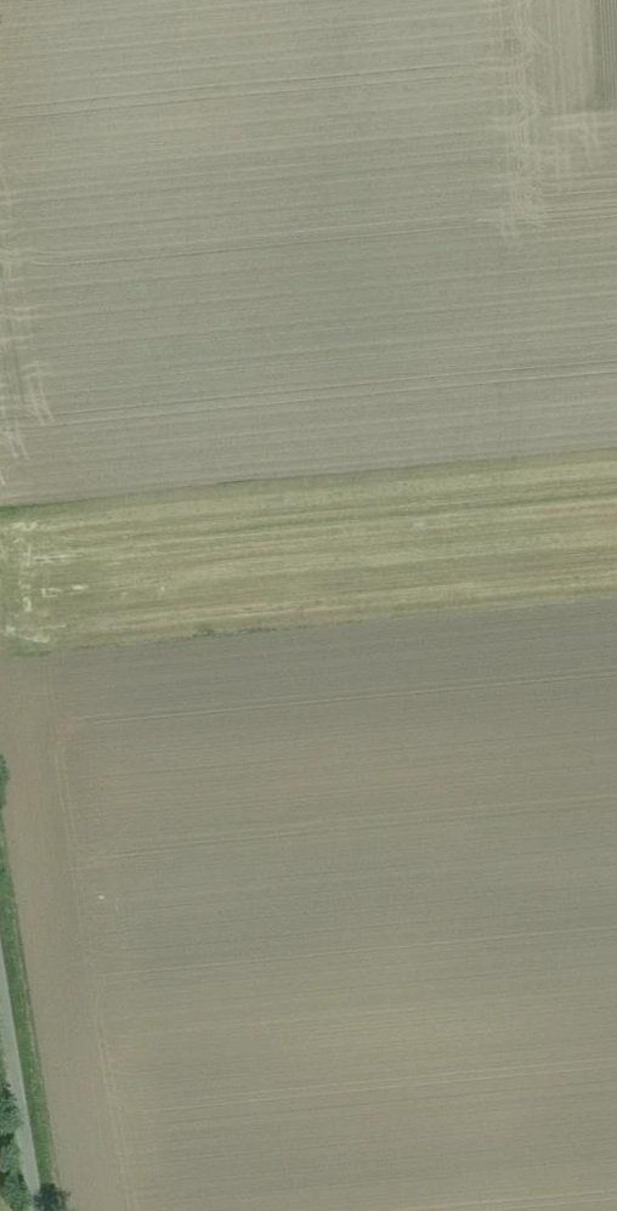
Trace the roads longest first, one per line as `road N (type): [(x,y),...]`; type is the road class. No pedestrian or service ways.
road 1 (unclassified): [(36,1210),(0,984)]

